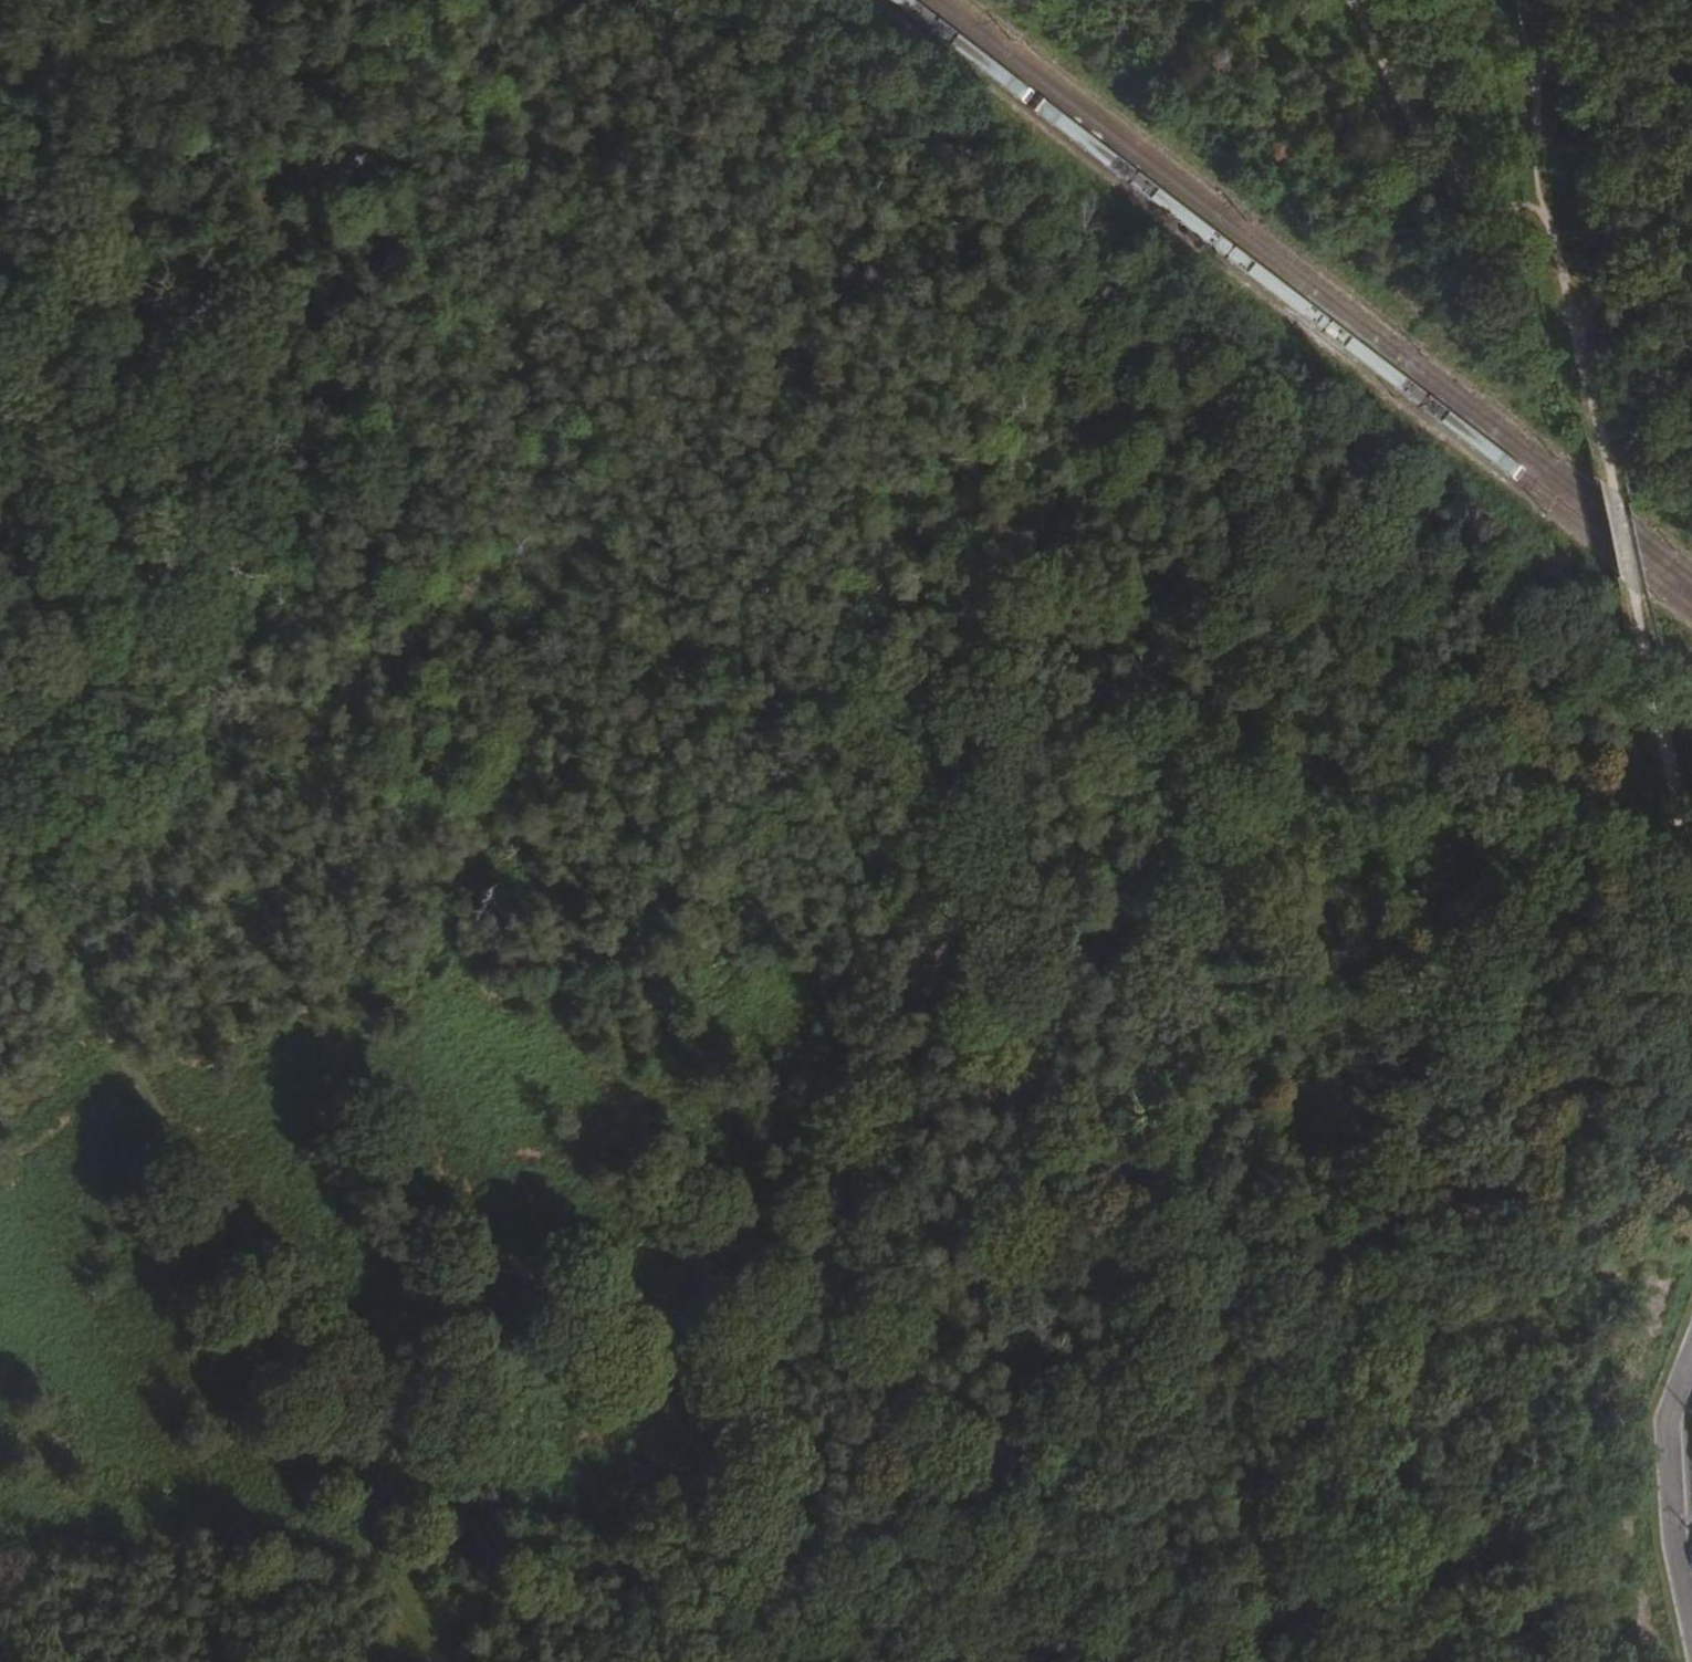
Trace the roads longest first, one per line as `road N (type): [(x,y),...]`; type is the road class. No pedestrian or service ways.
road 1 (track): [(1547,193),(1691,875)]
road 2 (residential): [(1691,1607),(1678,1544),(1670,1418),(1691,1362)]

